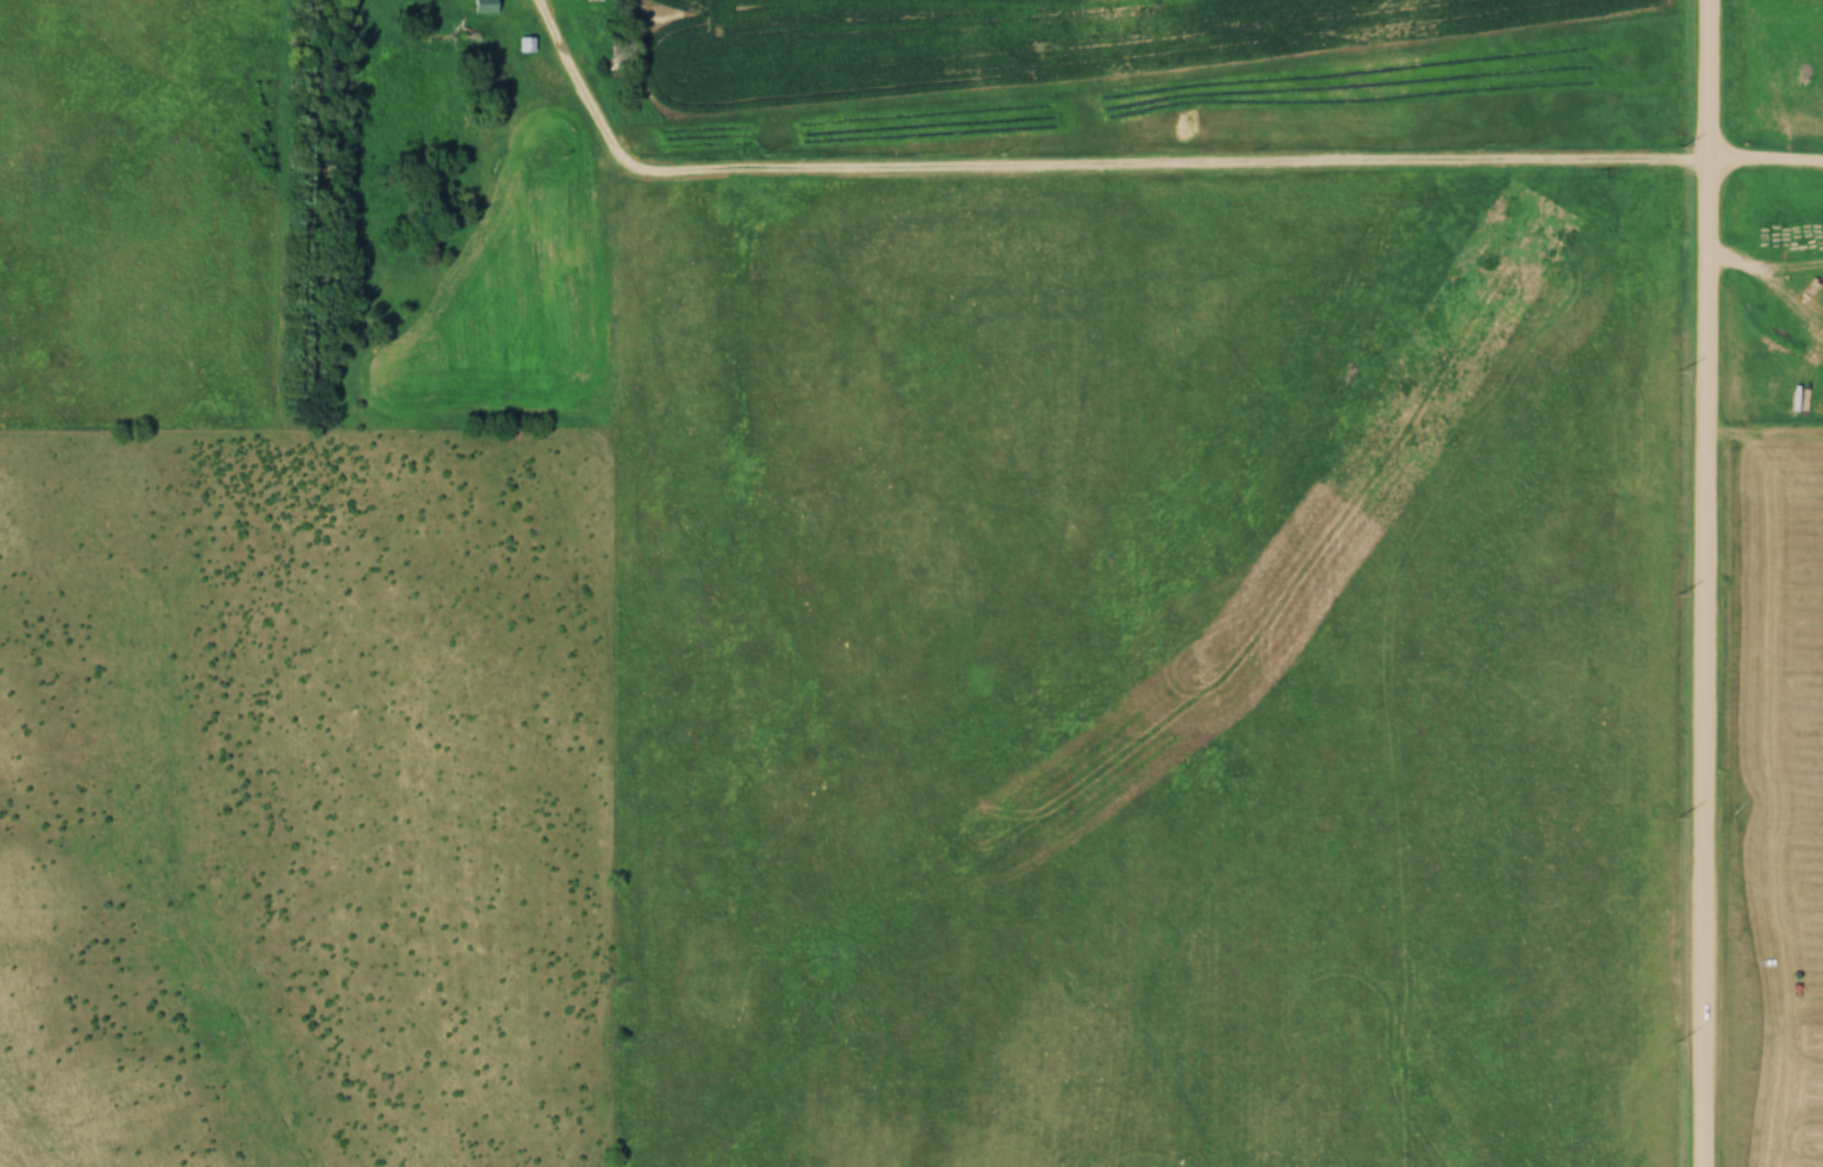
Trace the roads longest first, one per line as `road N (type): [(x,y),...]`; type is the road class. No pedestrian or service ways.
road 1 (tertiary): [(1702,1166),(1710,0)]

